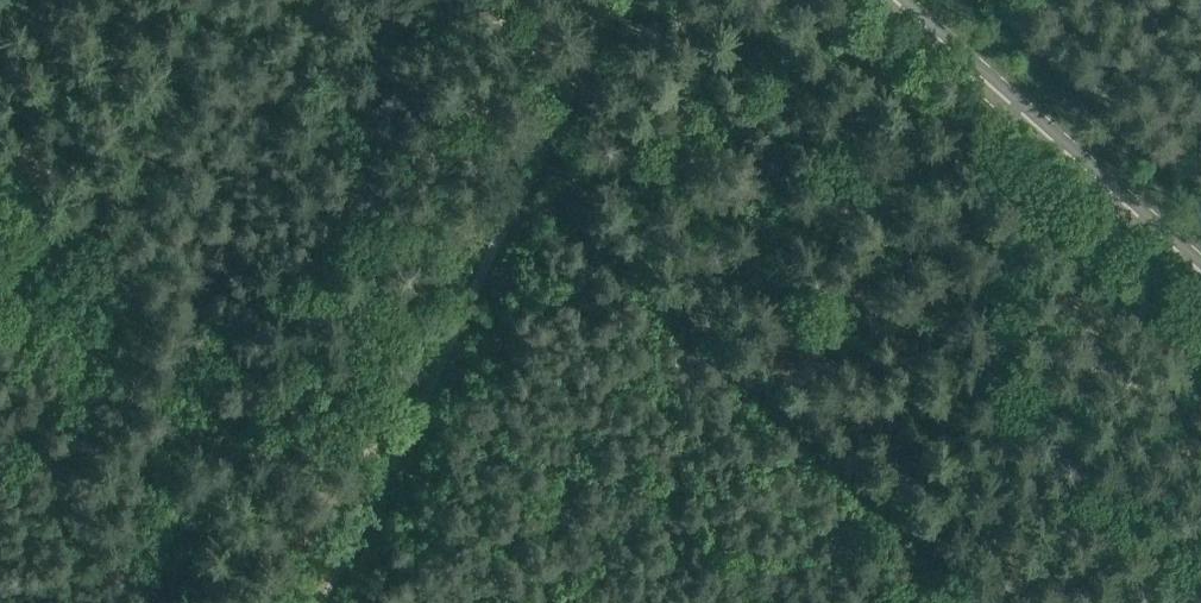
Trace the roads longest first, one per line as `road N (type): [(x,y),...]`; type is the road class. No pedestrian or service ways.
road 1 (tertiary): [(1200,276),(891,0)]

